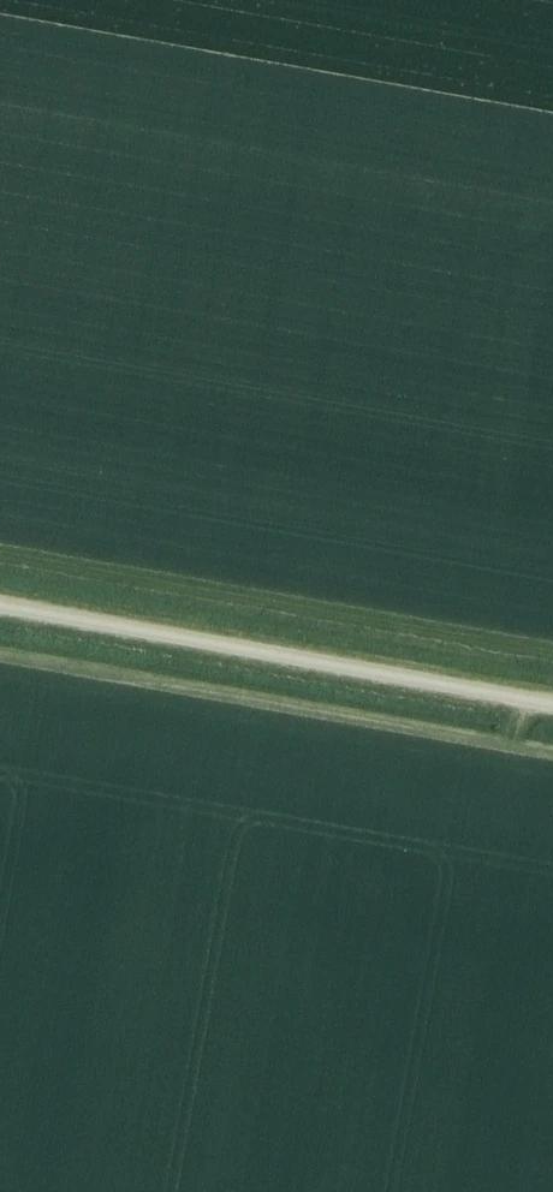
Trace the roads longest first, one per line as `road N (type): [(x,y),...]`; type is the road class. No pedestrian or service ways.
road 1 (unclassified): [(552,698),(0,592)]

